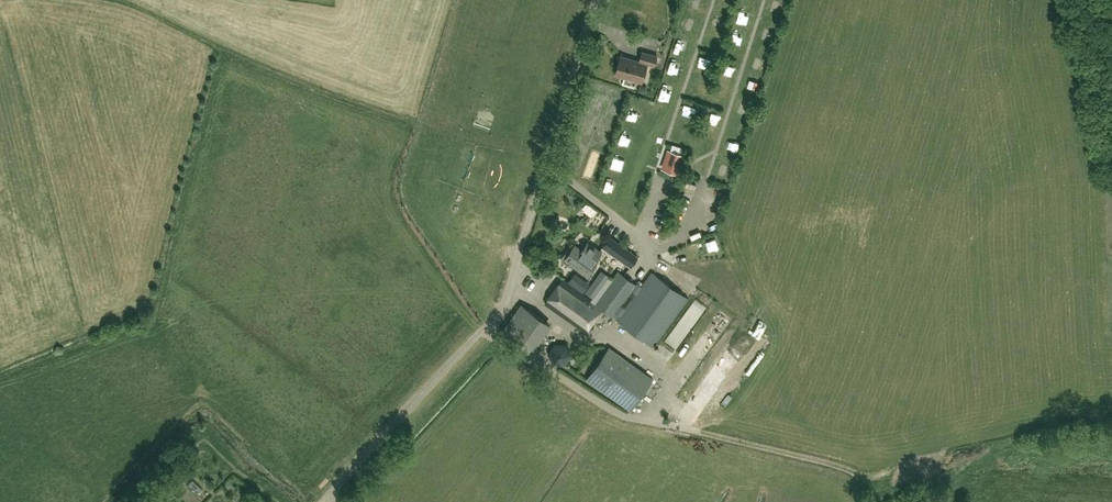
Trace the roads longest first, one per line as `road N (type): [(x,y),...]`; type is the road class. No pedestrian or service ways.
road 1 (unclassified): [(484,327),(504,302),(595,0)]
road 2 (unclassified): [(333,501),(336,485),(484,327)]
road 3 (track): [(869,501),(864,480),(844,466),(673,426)]
road 4 (unclassified): [(673,426),(614,411),(484,327)]

